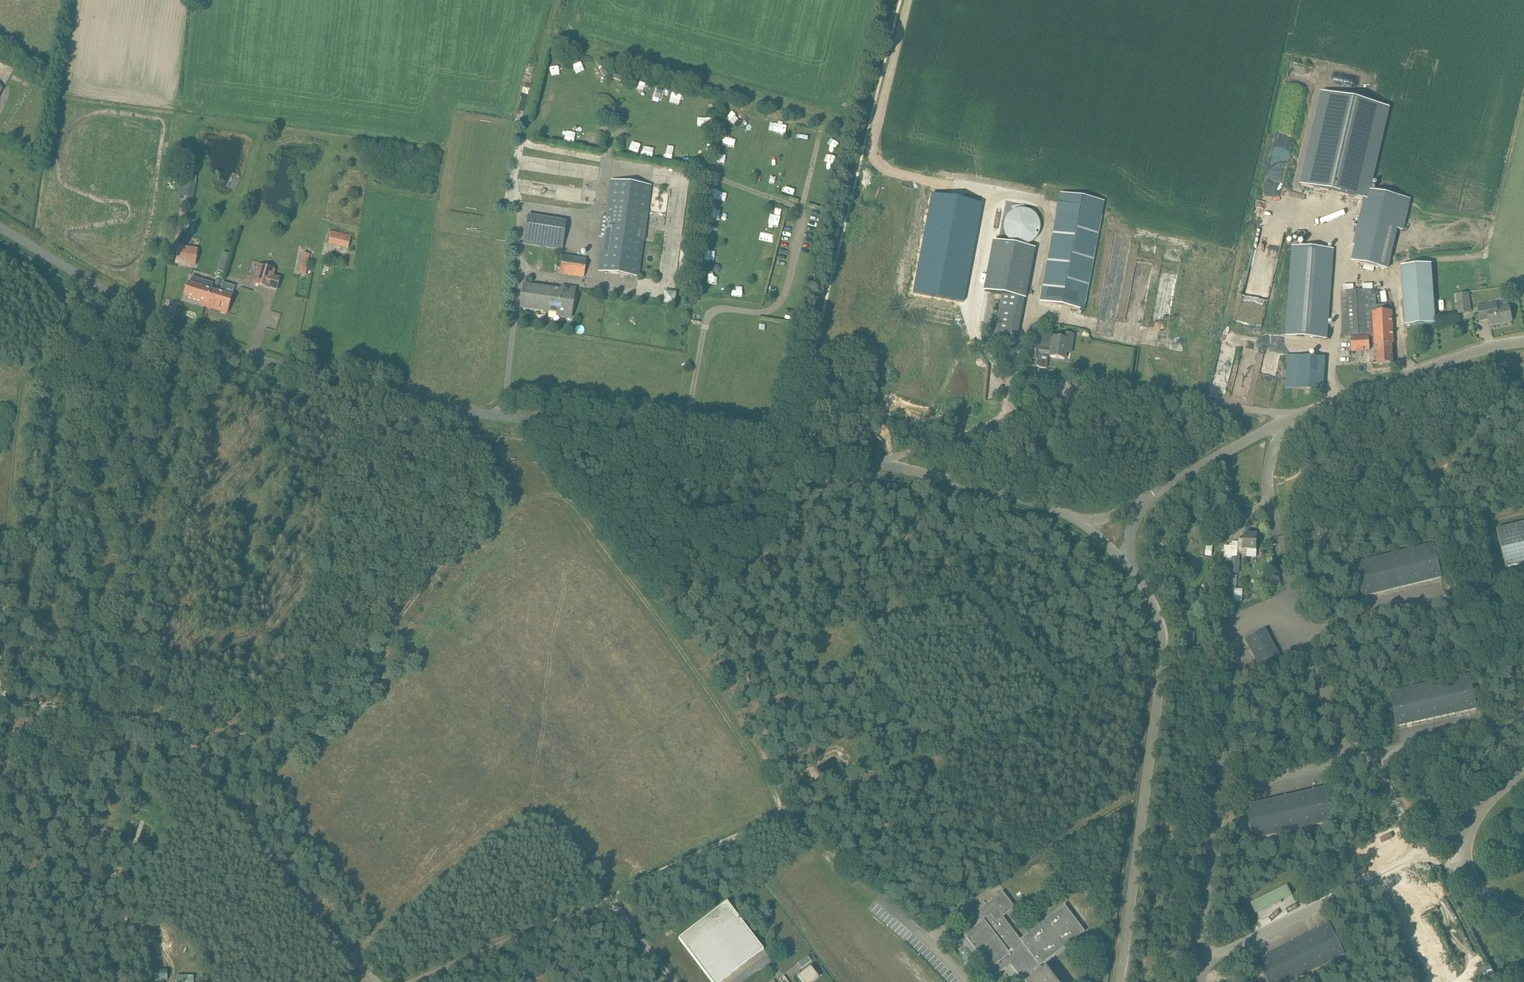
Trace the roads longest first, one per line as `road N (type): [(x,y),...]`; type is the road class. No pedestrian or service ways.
road 1 (unclassified): [(852,462),(531,416),(260,358),(155,319),(0,226)]
road 2 (track): [(1009,415),(976,329),(996,196),(875,166),(912,0)]
road 3 (unclassified): [(852,462),(918,448),(1108,383),(1296,416)]
road 4 (unclassified): [(1114,981),(1164,644),(1152,602),(1124,560)]
road 5 (track): [(996,196),(1050,207),(1009,415)]
road 6 (unclassified): [(1296,416),(1485,343),(1523,338)]
road 7 (unclassified): [(1084,524),(852,462)]
road 8 (unclassified): [(1141,501),(1296,416)]

